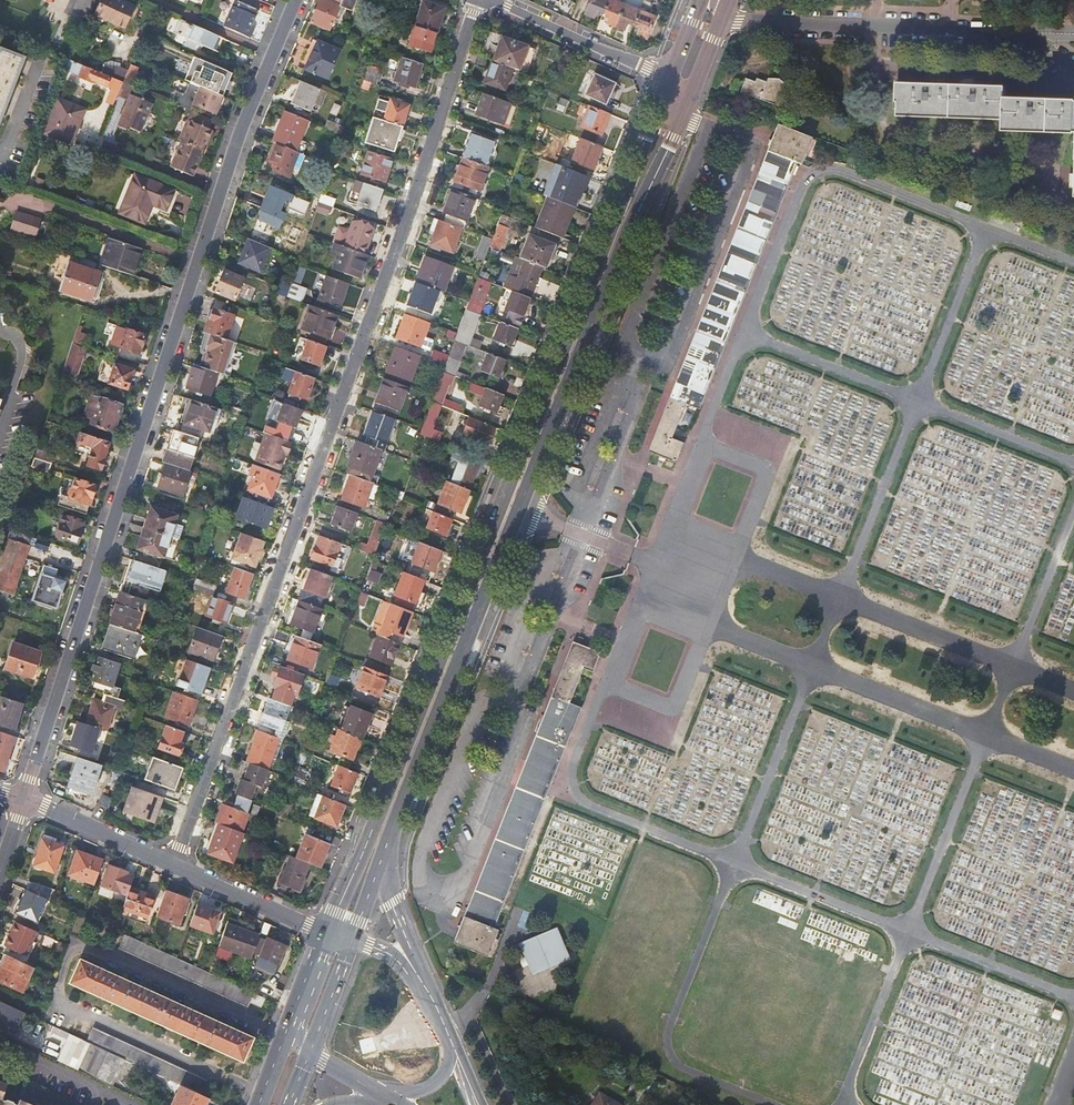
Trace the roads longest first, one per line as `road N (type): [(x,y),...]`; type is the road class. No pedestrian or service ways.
road 1 (residential): [(480,0),(171,864)]
road 2 (secondary): [(665,78),(332,931)]
road 3 (residential): [(298,0),(243,134),(24,800)]
road 4 (secondary): [(377,873),(690,91)]
road 5 (residential): [(721,19),(988,32),(1024,41),(1073,71)]
road 6 (residential): [(665,78),(495,0)]
road 7 (residential): [(171,864),(332,931)]
road 8 (residential): [(24,800),(171,864)]
road 9 (secondary): [(390,1097),(444,1076),(449,1049),(431,1010)]

